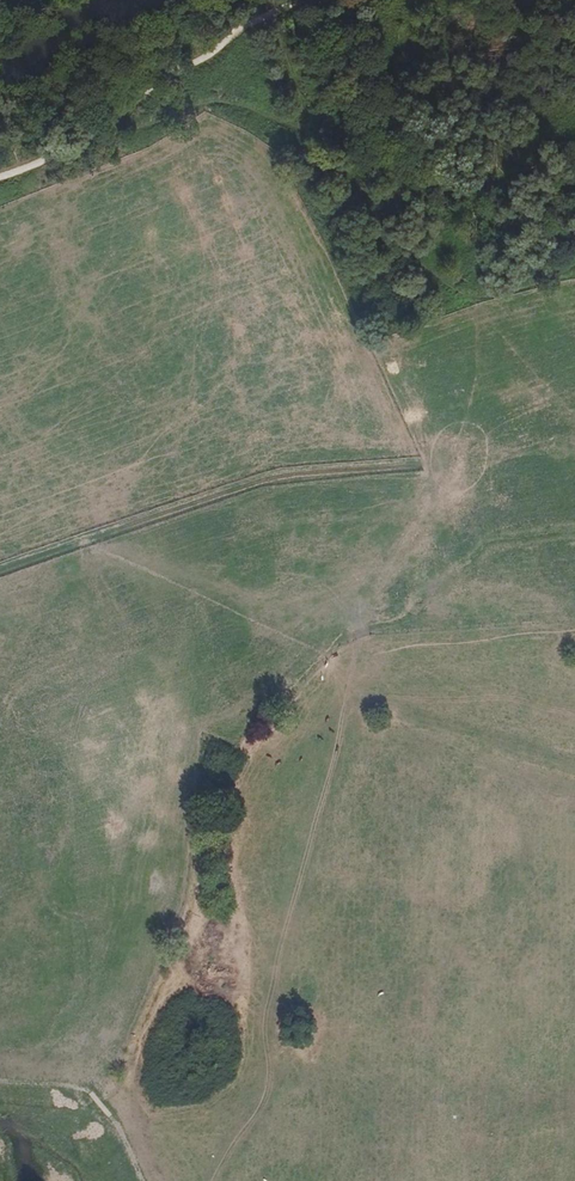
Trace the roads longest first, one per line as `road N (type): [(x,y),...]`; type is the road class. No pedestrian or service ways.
road 1 (track): [(0,569),(266,479),(422,470)]

